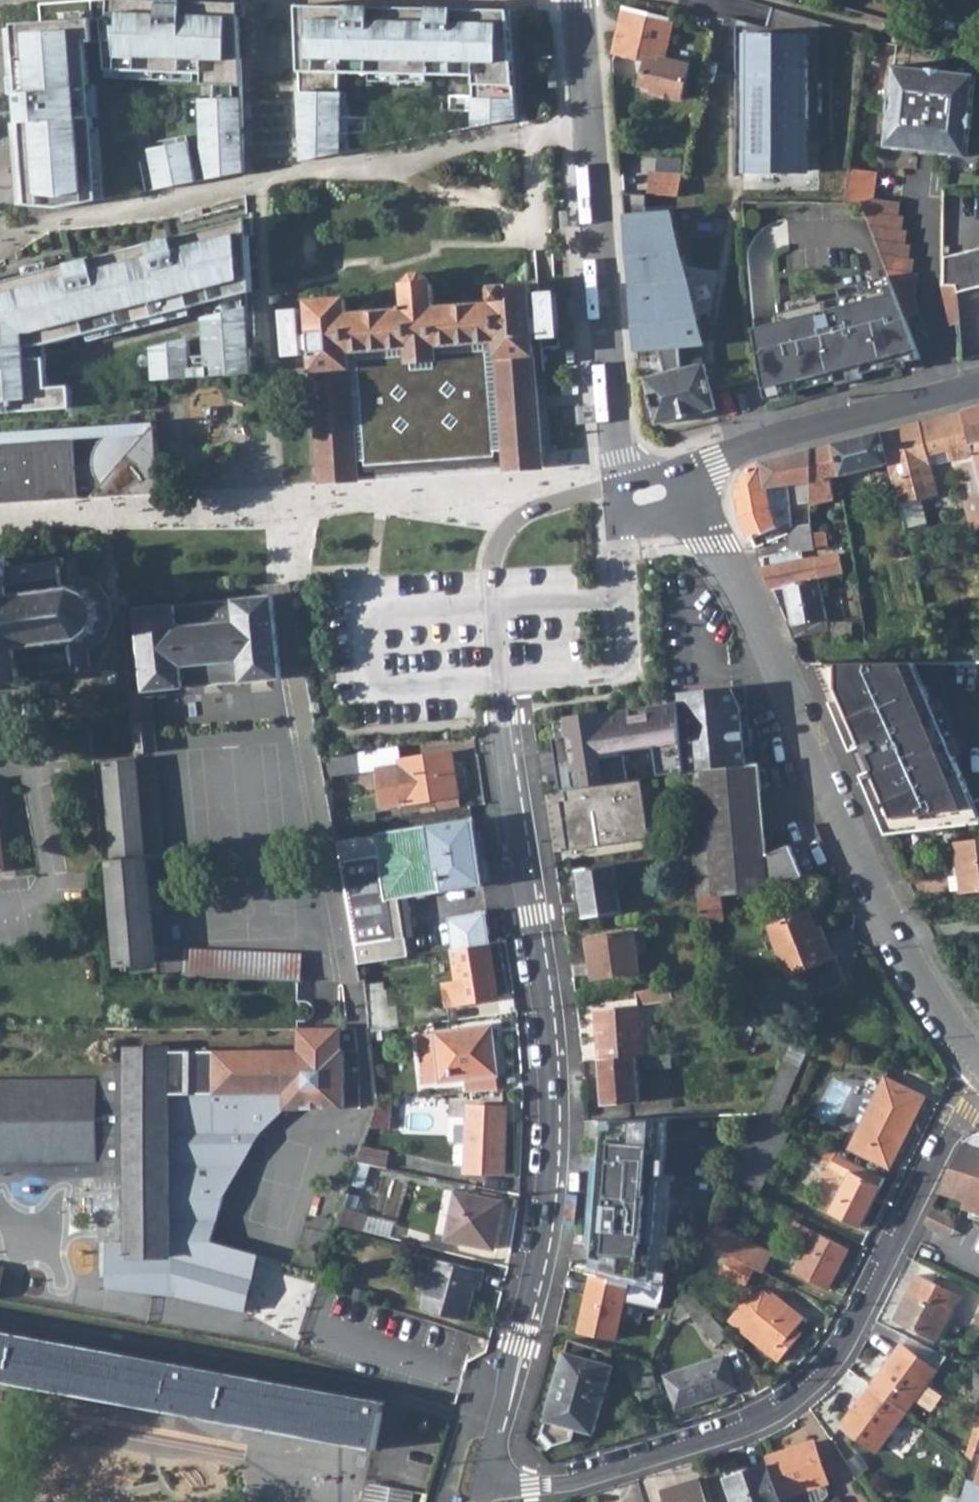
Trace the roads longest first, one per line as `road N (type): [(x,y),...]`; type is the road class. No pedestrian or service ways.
road 1 (residential): [(494,611),(544,1001),(550,1134),(538,1258),(486,1482)]
road 2 (residential): [(486,1482),(574,1483),(749,1424),(799,1393),(834,1360),(951,1132),(978,1094)]
road 3 (residential): [(652,495),(708,533),(742,592),(882,912),(978,1066)]
road 4 (residential): [(978,386),(744,450),(652,495)]

